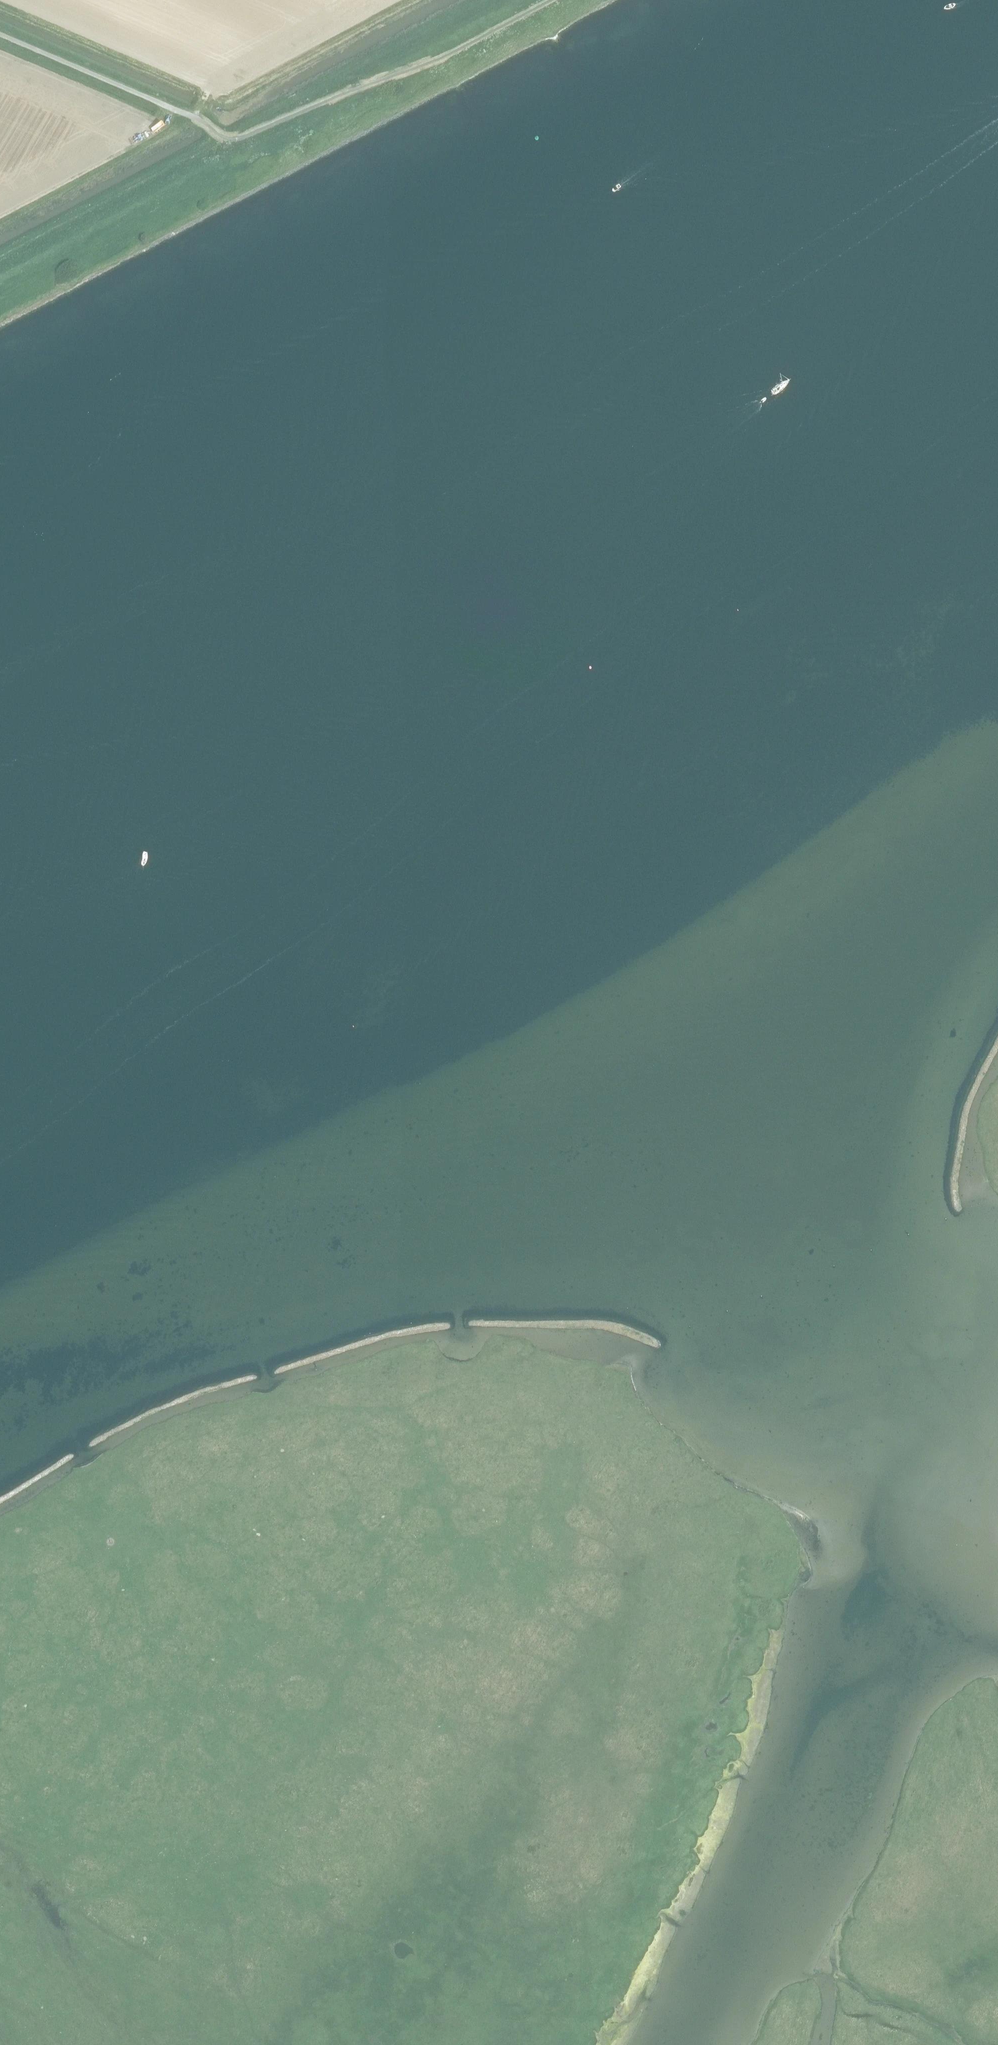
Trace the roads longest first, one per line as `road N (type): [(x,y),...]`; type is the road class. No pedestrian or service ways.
road 1 (unclassified): [(235,139),(0,36)]

